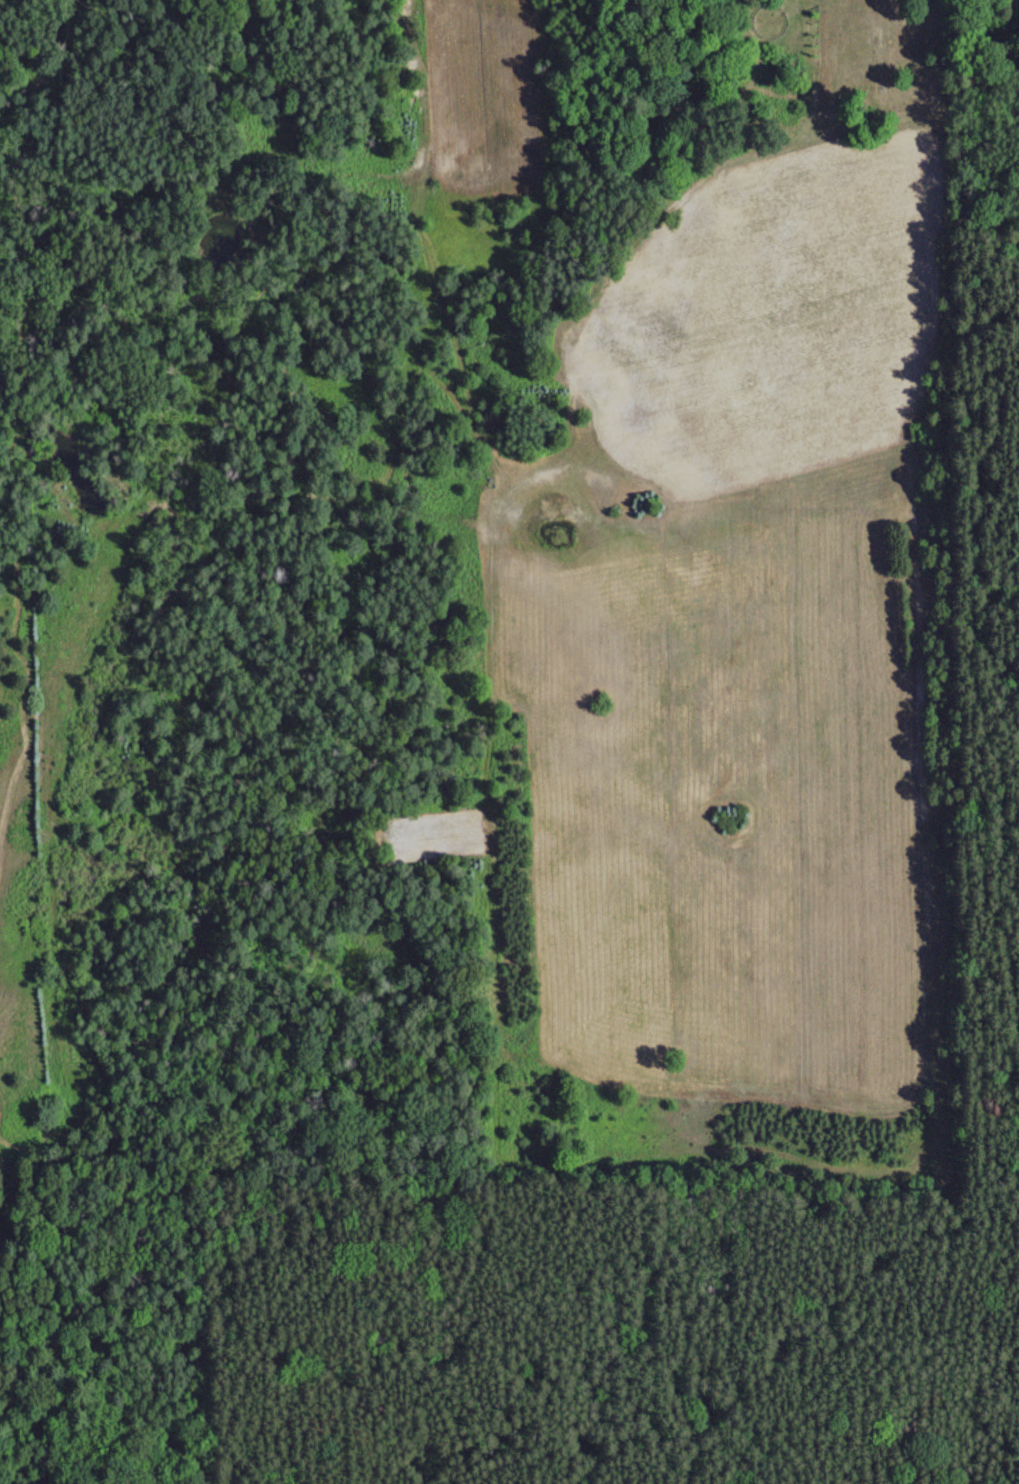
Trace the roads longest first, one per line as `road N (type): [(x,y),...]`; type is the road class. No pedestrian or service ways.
road 1 (track): [(1018,1043),(987,877),(1005,801),(976,679),(973,582),(1016,257),(978,162),(1018,0)]
road 2 (track): [(691,1483),(716,1413),(894,1251),(990,1196),(1018,1142)]

